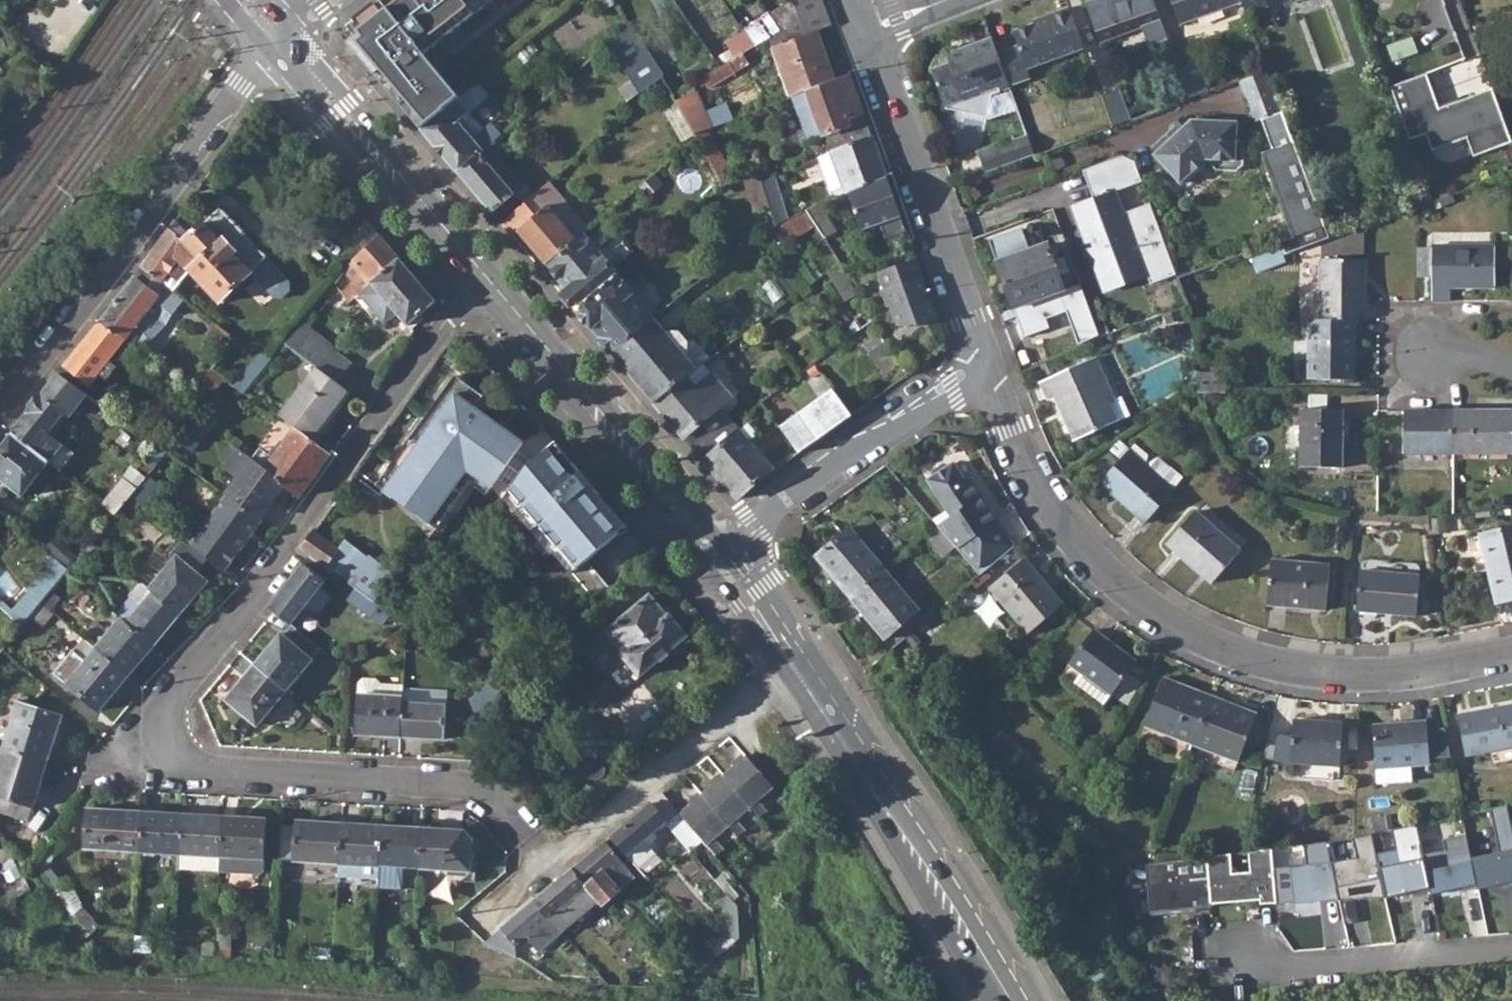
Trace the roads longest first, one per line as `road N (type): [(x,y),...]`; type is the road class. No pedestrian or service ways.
road 1 (residential): [(485,282),(459,305),(172,697),(164,738),(177,765),(220,776),(486,791),(548,863)]
road 2 (residential): [(991,380),(1052,514),(1126,593),(1170,620),(1270,661),(1330,672),(1385,674),(1511,654)]
road 3 (residential): [(279,40),(0,411)]
road 4 (primary): [(791,657),(902,816),(1011,1000)]
road 5 (residential): [(865,30),(991,380)]
road 6 (primary): [(485,282),(719,558)]
road 7 (residential): [(719,558),(850,452),(891,439),(991,380)]
road 8 (residential): [(791,657),(548,863)]
road 9 (primary): [(279,40),(485,282)]
road 10 (residential): [(1251,964),(1511,949)]
road 11 (primary): [(719,558),(791,657)]

